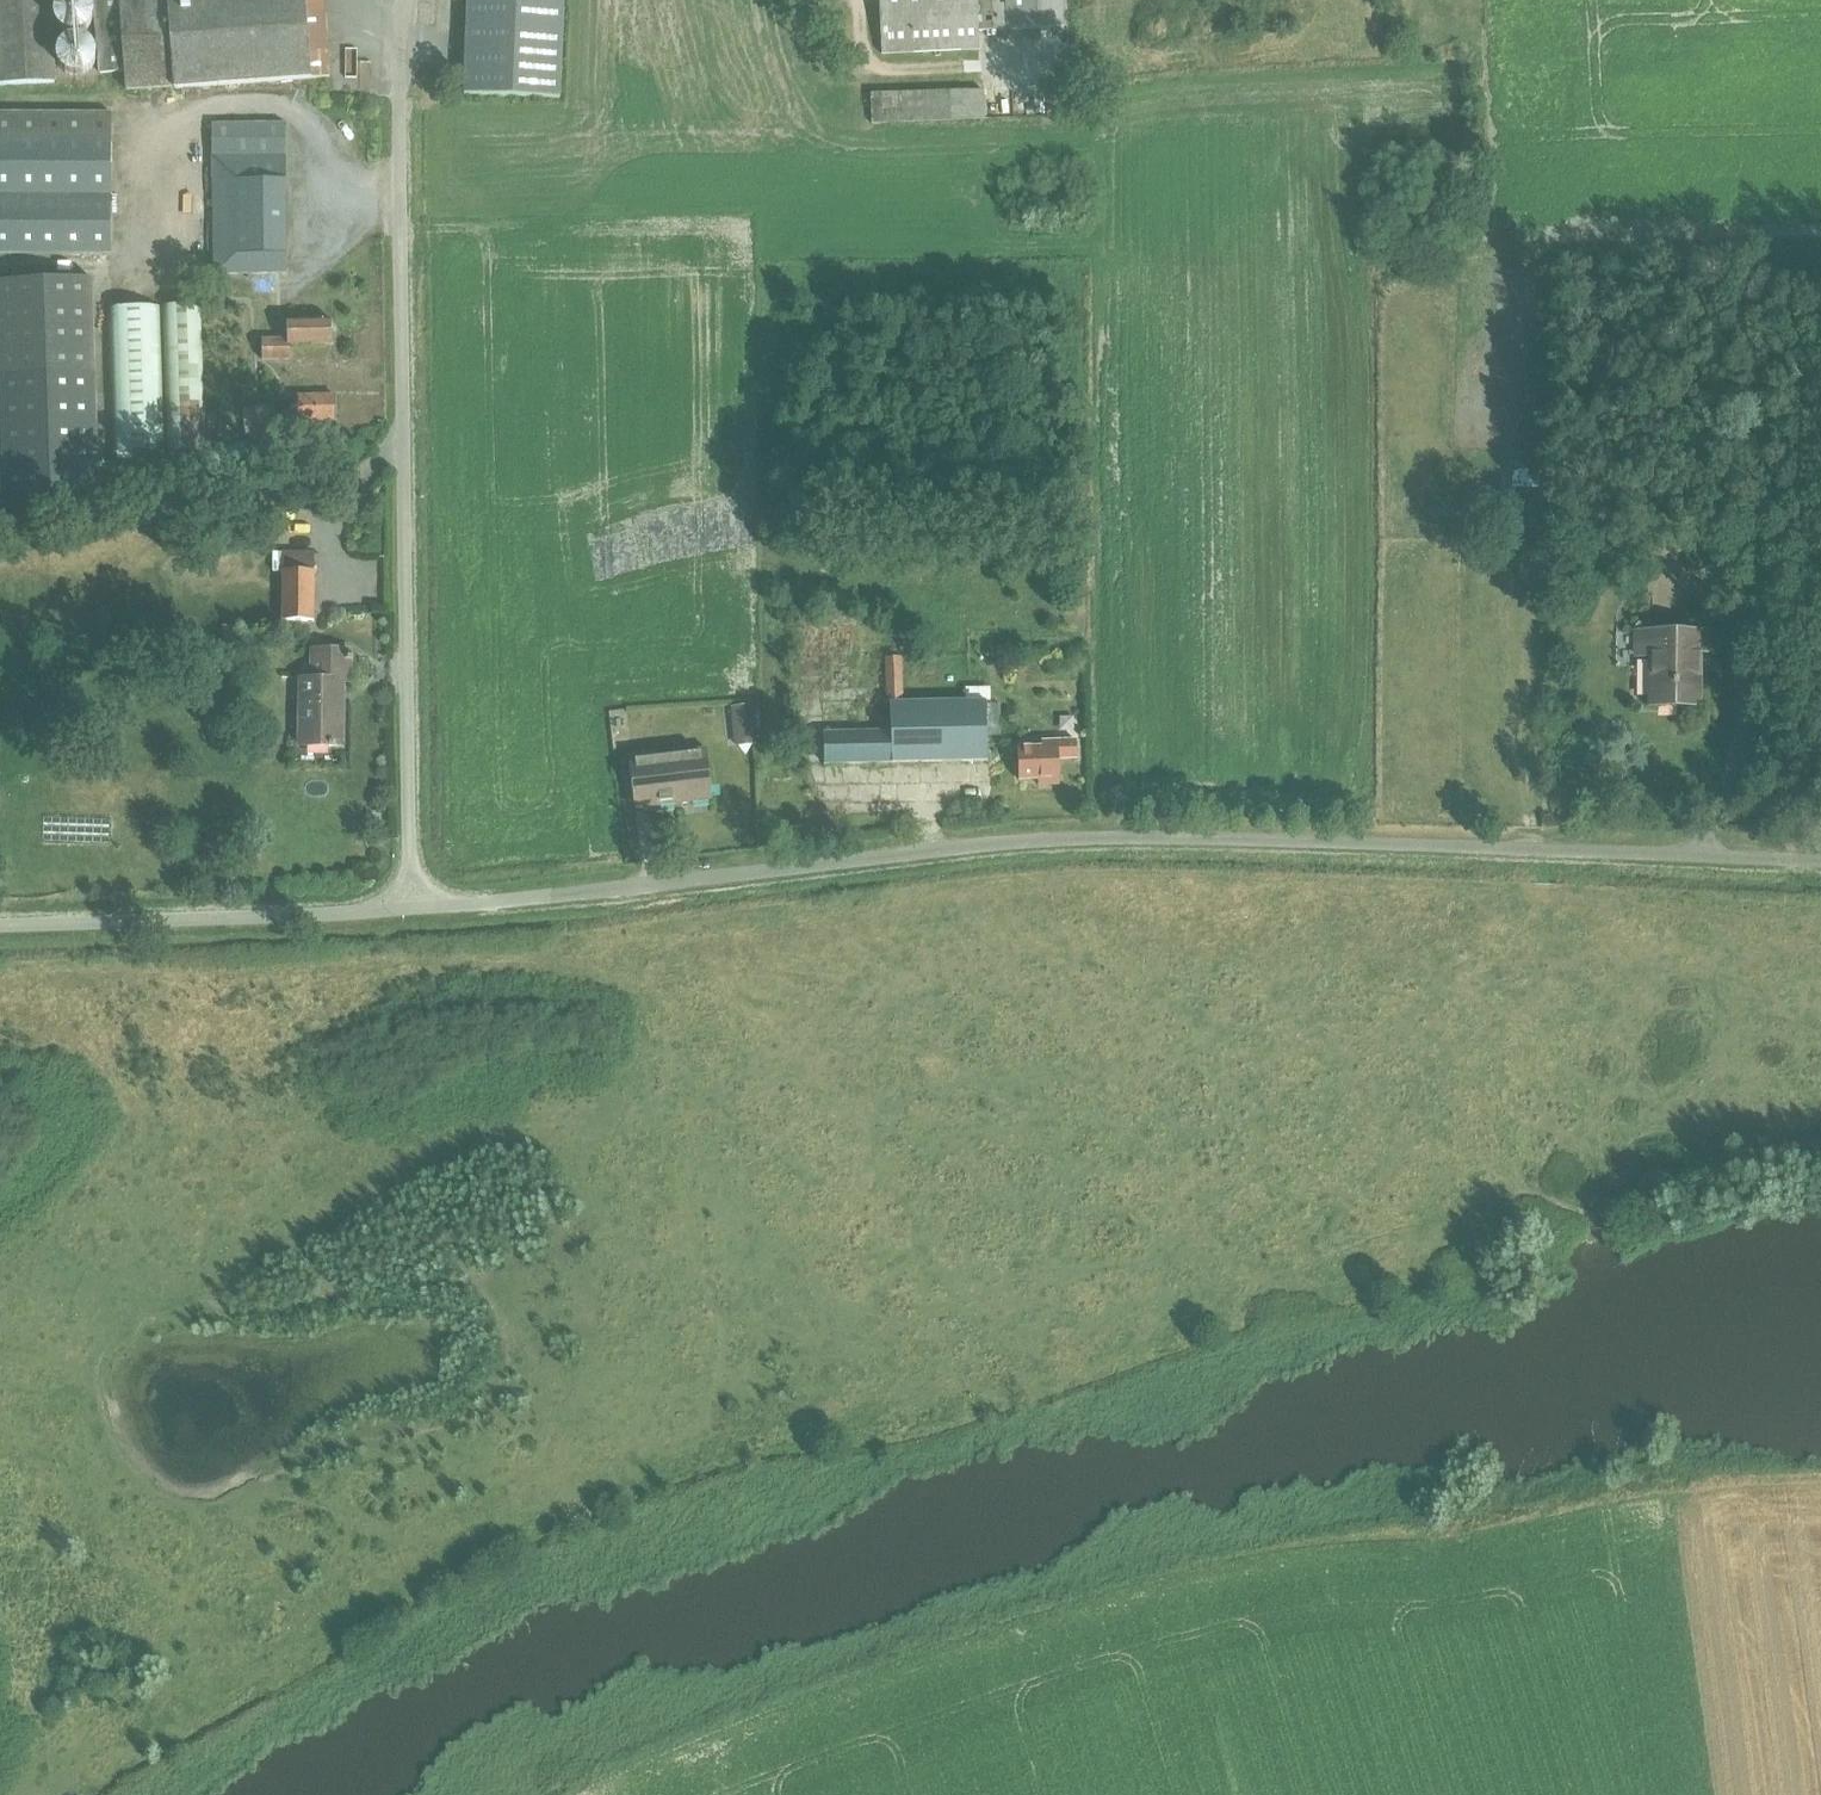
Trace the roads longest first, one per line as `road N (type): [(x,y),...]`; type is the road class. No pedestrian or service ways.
road 1 (unclassified): [(411,907),(1070,838),(1820,860)]
road 2 (unclassified): [(411,907),(399,125),(404,0)]
road 3 (unclassified): [(0,925),(411,907)]

